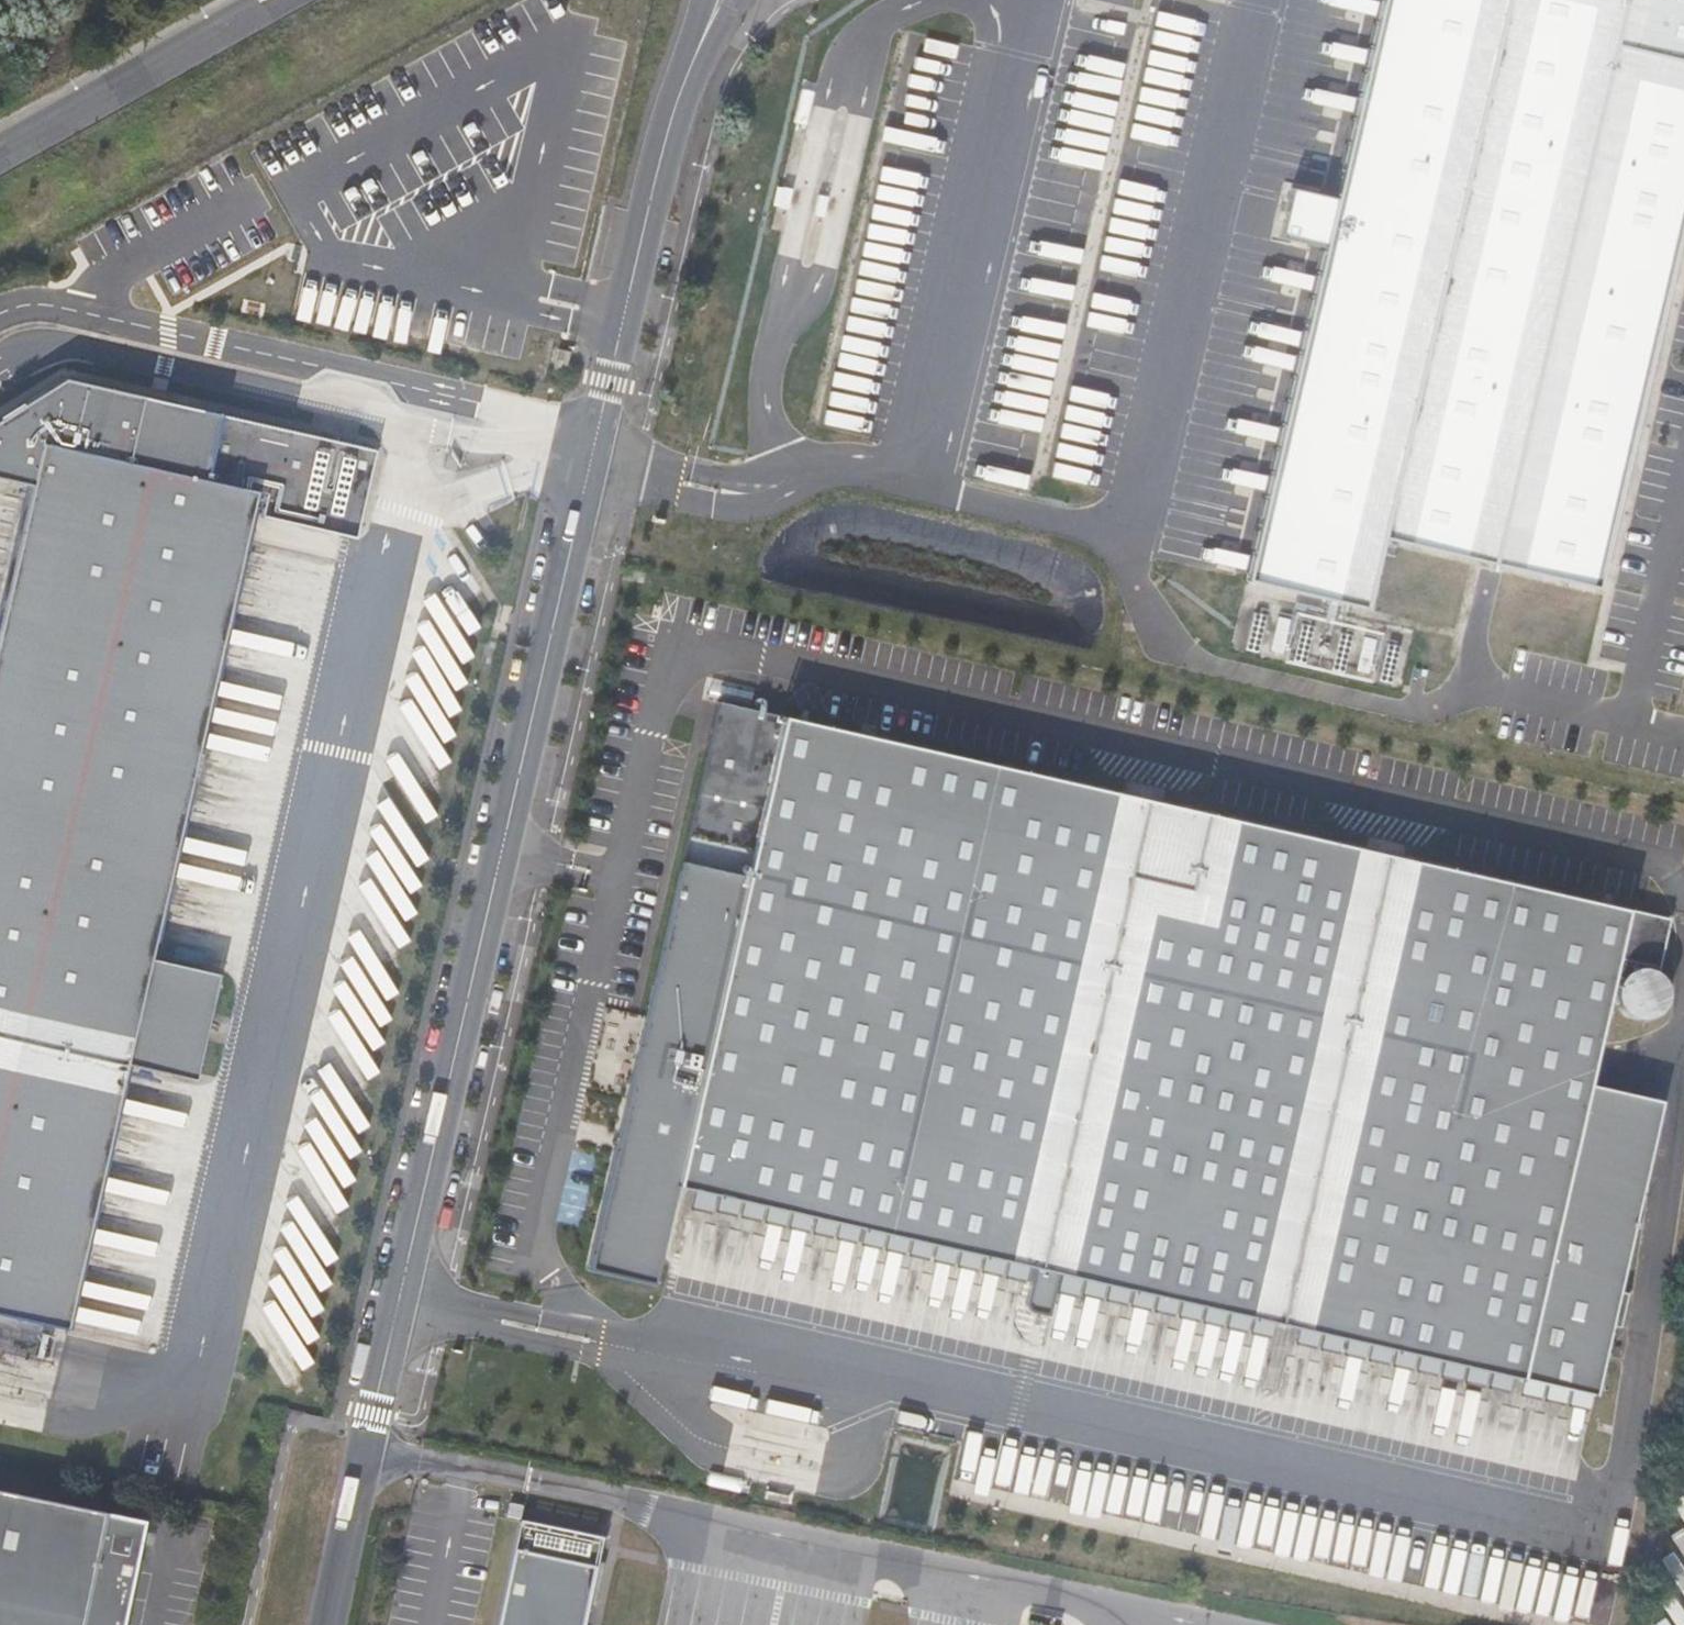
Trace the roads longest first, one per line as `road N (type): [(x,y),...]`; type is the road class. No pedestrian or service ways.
road 1 (residential): [(331,1624),(607,381),(673,111),(701,42)]
road 2 (unclassified): [(0,154),(274,0)]

